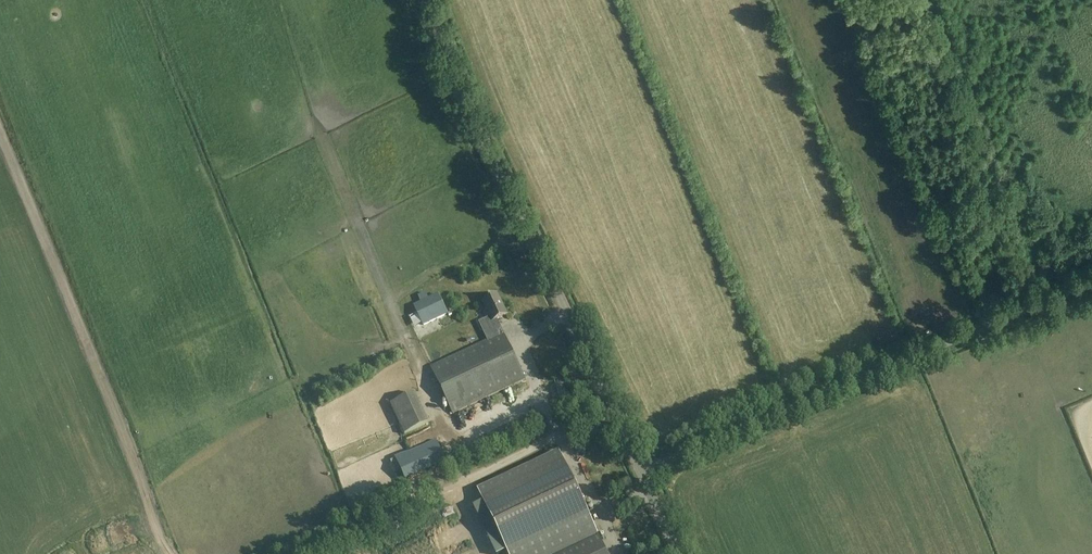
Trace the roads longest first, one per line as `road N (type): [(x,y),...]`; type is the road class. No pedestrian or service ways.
road 1 (tertiary): [(681,553),(460,83),(430,0)]
road 2 (track): [(1091,281),(642,471)]
road 3 (track): [(612,406),(317,553)]

